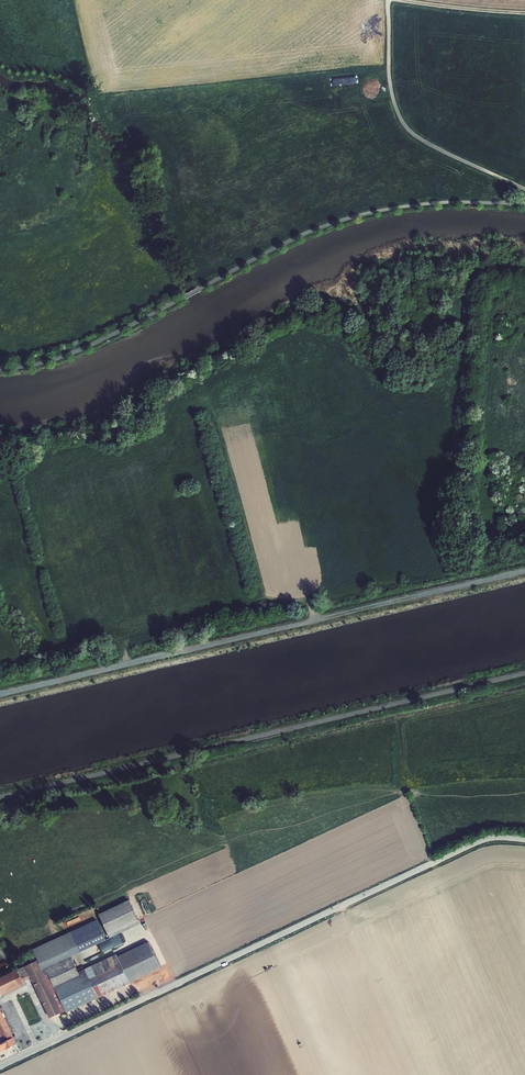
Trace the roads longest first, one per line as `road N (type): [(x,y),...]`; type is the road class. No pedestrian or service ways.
road 1 (unclassified): [(0,1067),(478,842),(524,839)]
road 2 (unclassified): [(0,695),(524,570)]
road 3 (track): [(399,0),(524,13)]

